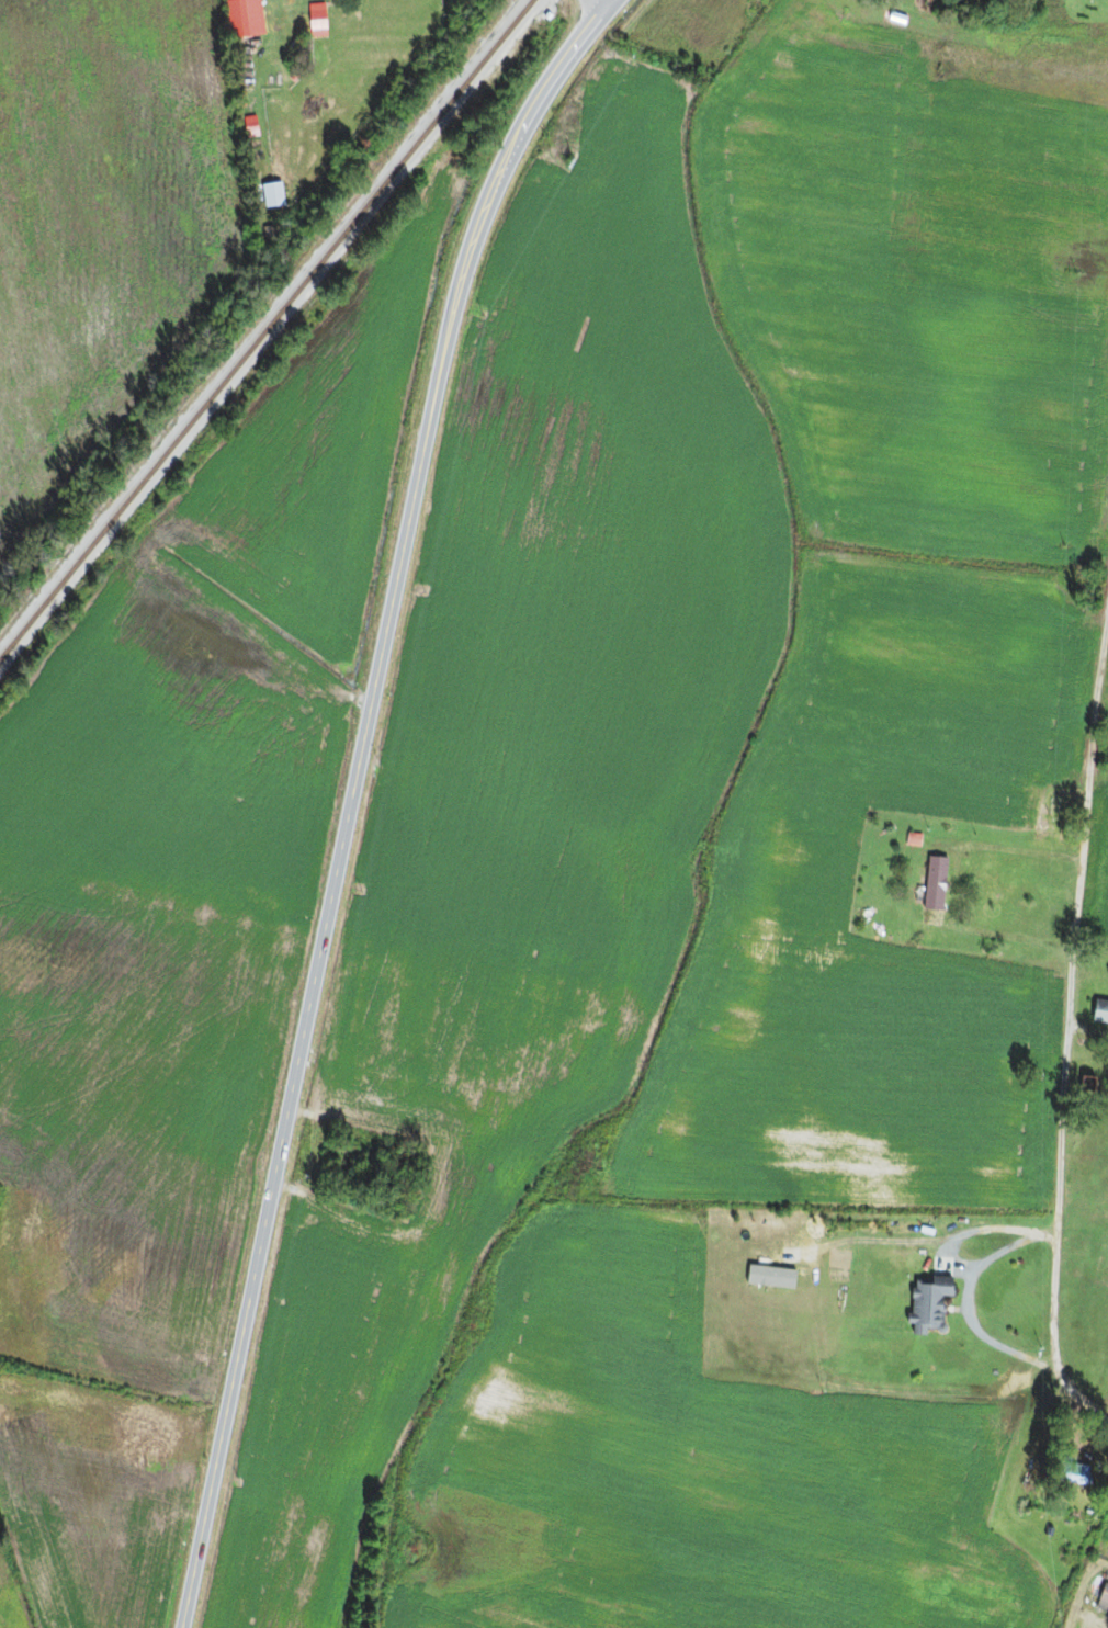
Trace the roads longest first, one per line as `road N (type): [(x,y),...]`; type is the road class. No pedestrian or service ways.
road 1 (residential): [(191,1627),(419,529),(461,270),(518,129),(608,2)]

